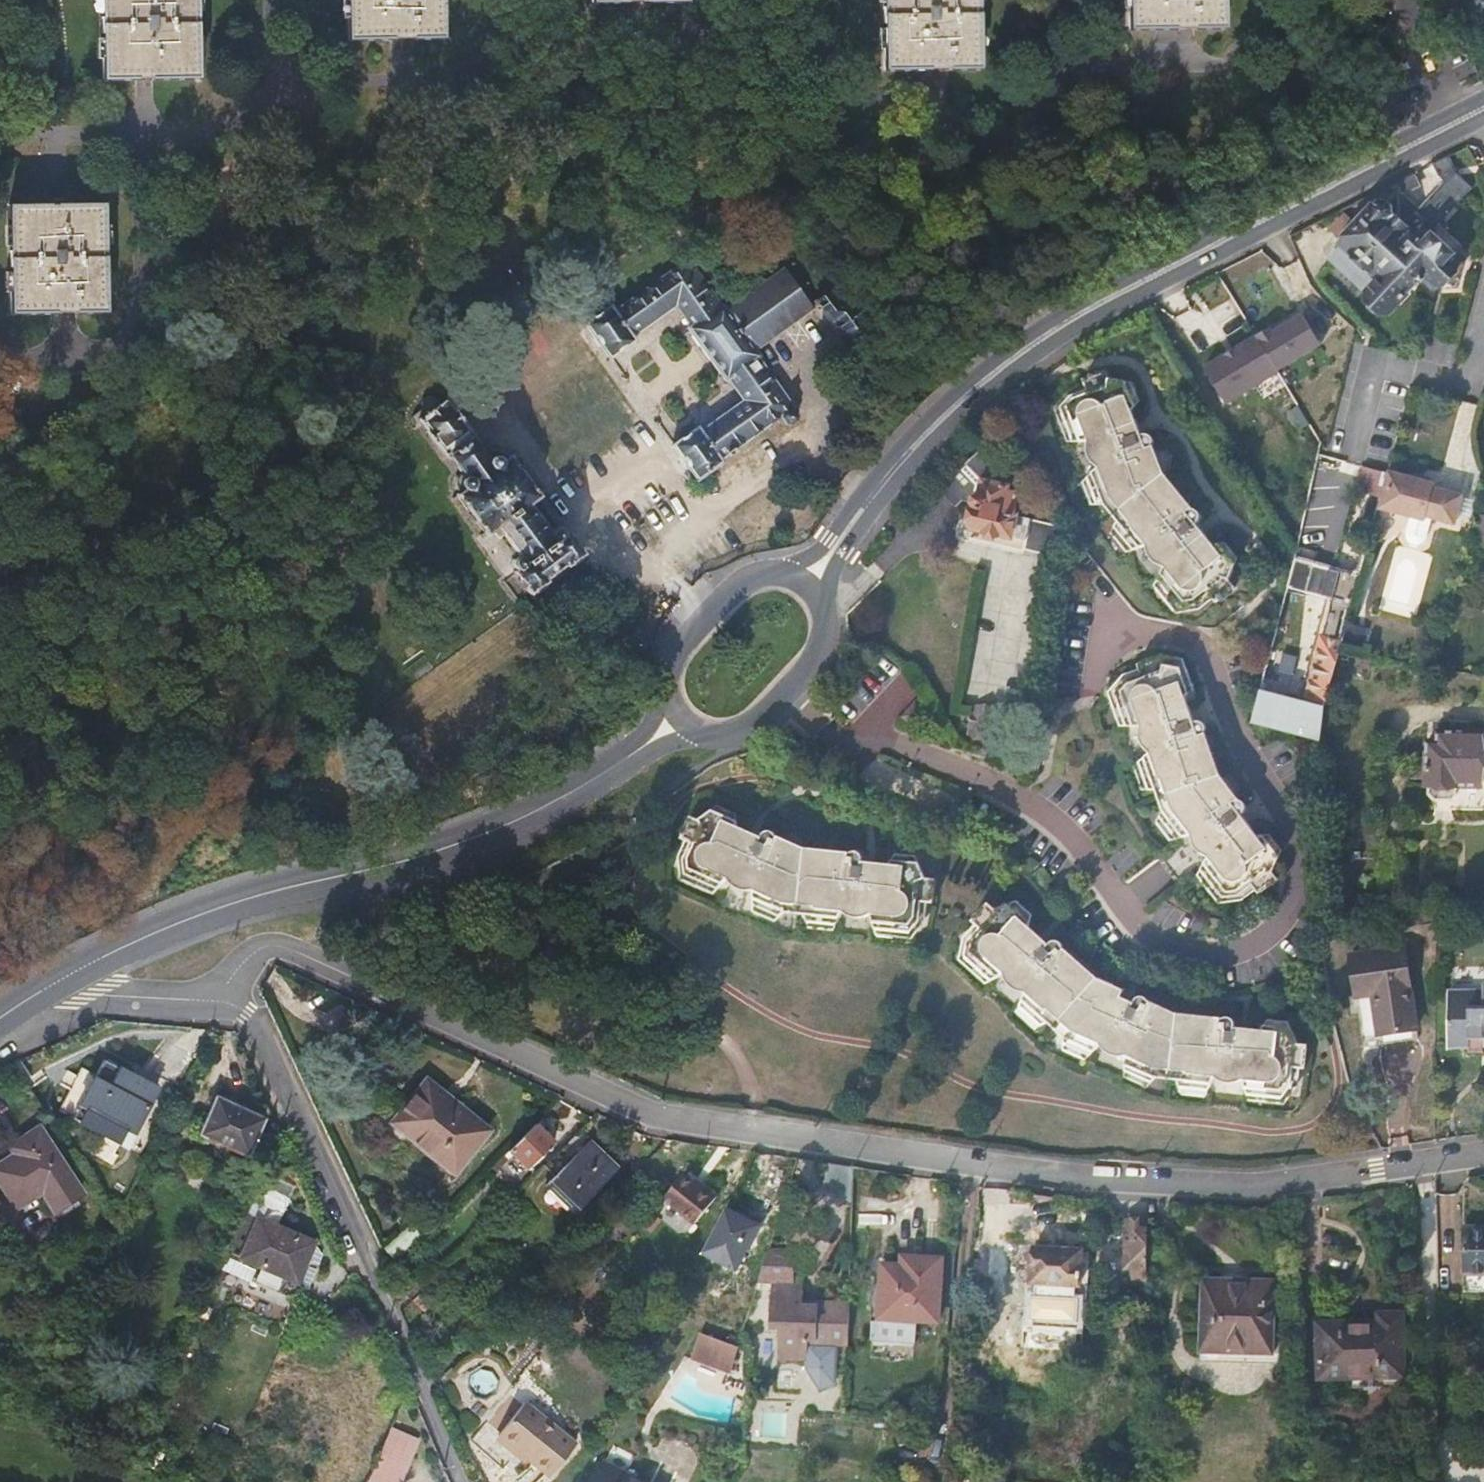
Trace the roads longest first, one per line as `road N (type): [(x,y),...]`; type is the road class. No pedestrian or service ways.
road 1 (residential): [(210,1001),(257,952),(288,948),(631,1105),(689,1123),(1037,1173),(1256,1184),(1483,1156)]
road 2 (secondary): [(848,530),(958,403),(1062,326),(1477,113)]
road 3 (secondary): [(70,975),(196,916),(477,837),(625,761)]
road 4 (unclassified): [(210,1001),(249,1012),(462,1481)]
road 5 (residential): [(1483,325),(1466,383),(1398,372),(1373,382),(1353,463)]
road 6 (secondary): [(706,731),(735,732),(762,718),(815,657),(821,609)]
road 7 (unclassified): [(70,975),(93,995),(210,1001)]
road 8 (secondary): [(778,575),(737,589),(672,670)]

